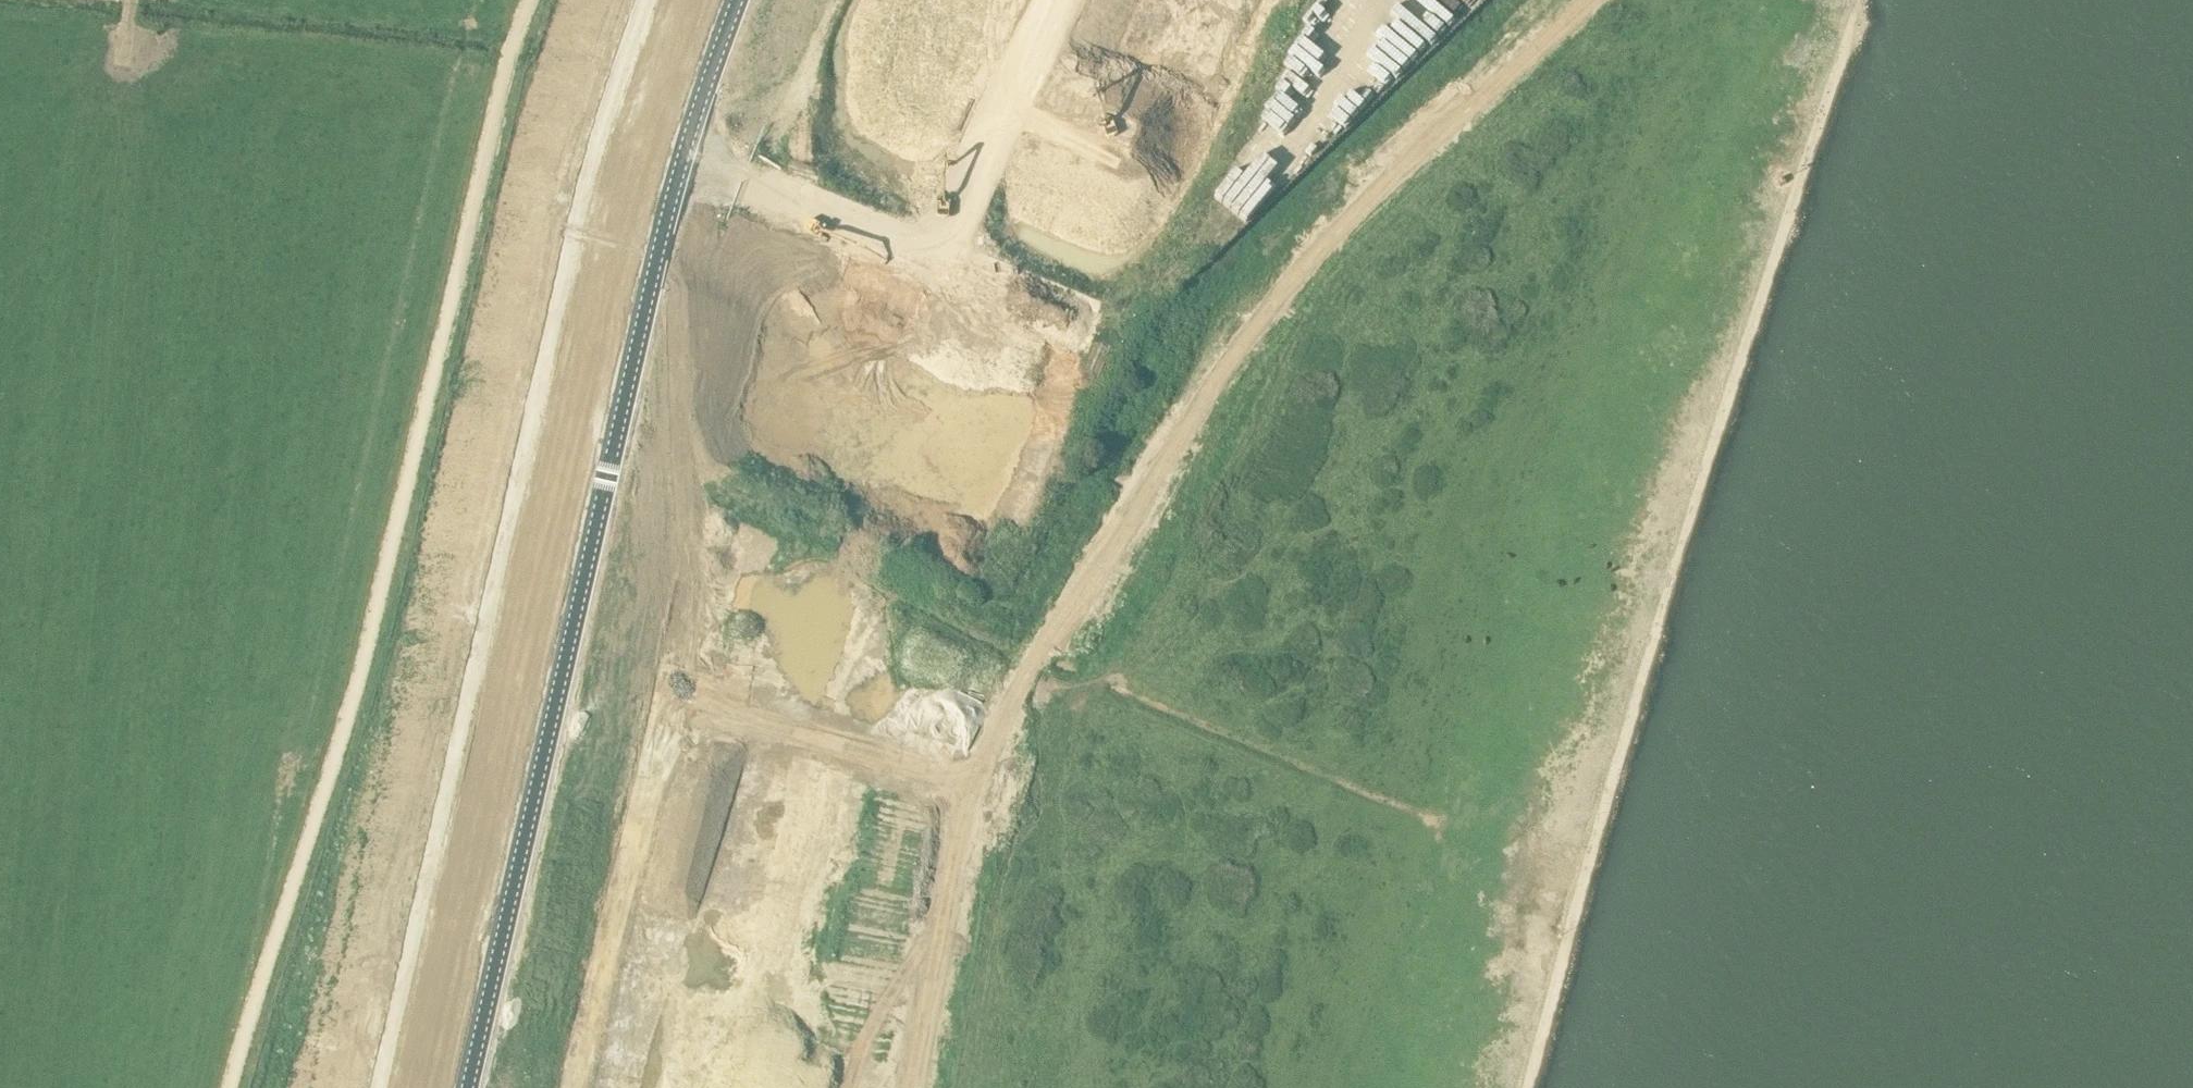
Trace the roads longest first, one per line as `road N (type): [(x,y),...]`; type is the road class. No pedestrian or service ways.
road 1 (tertiary): [(470,1087),(678,140),(736,0)]

